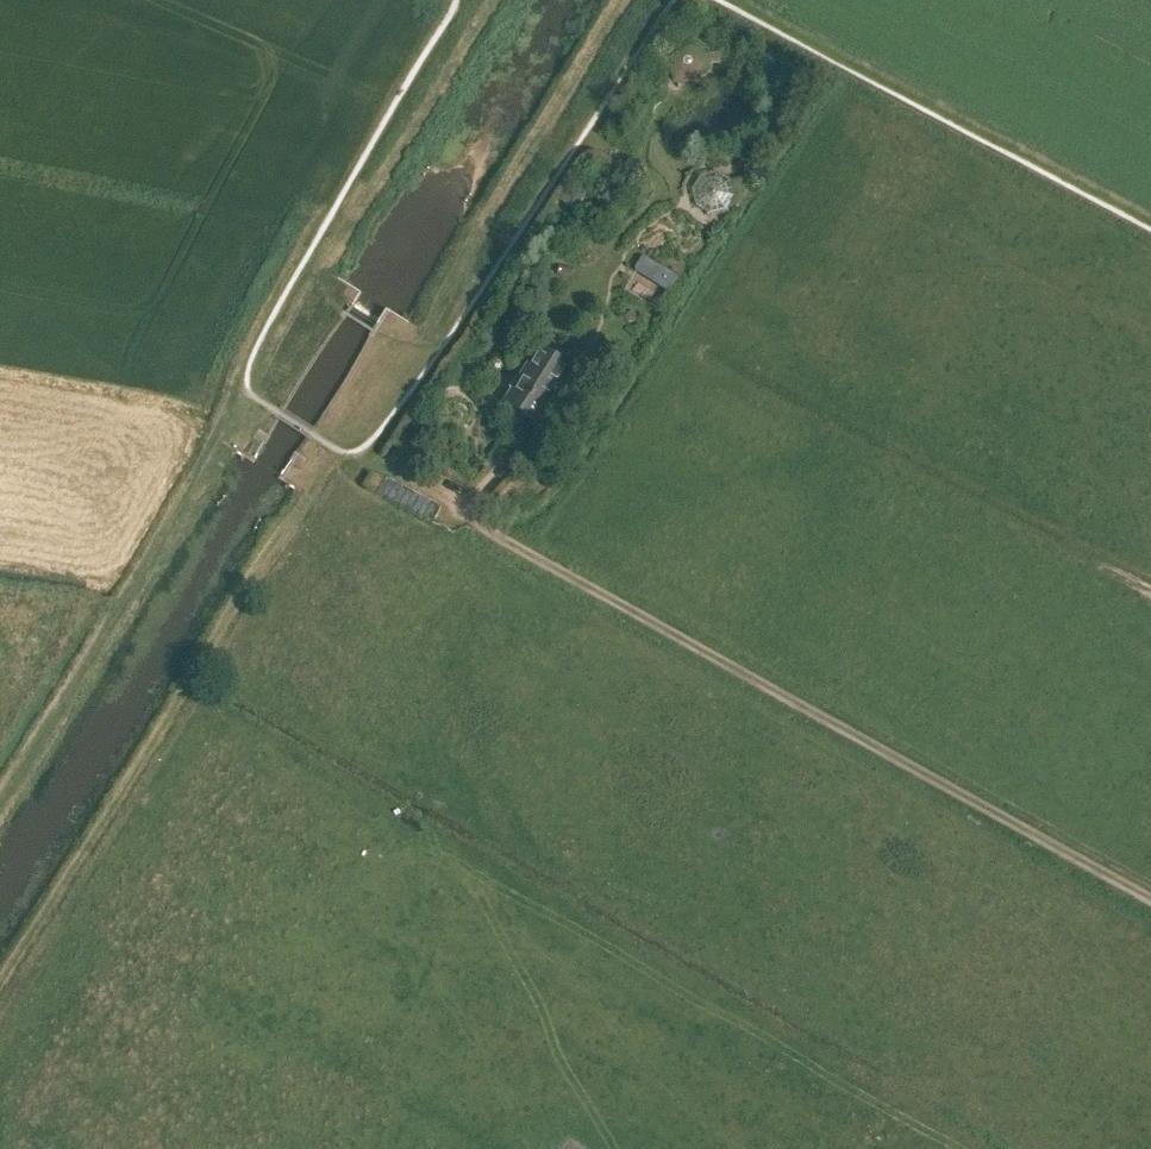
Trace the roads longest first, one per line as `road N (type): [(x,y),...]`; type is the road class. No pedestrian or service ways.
road 1 (track): [(1150,902),(477,524),(479,495),(506,463)]

